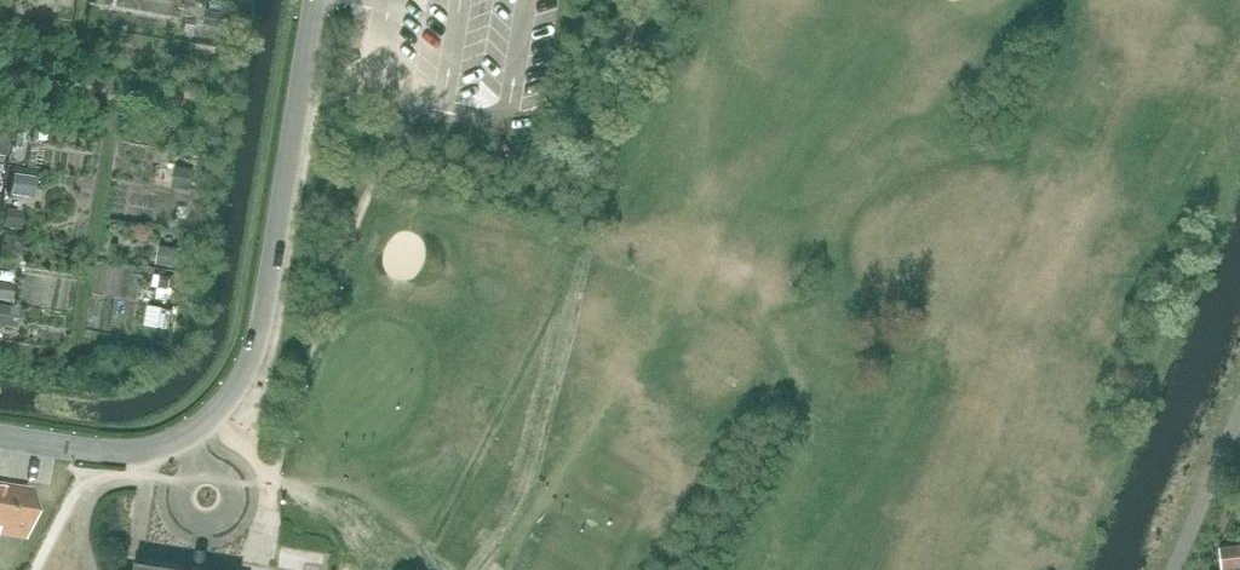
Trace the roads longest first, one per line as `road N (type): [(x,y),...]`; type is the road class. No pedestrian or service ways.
road 1 (unclassified): [(0,438),(147,454),(200,429),(231,400),(253,358),(314,0)]

